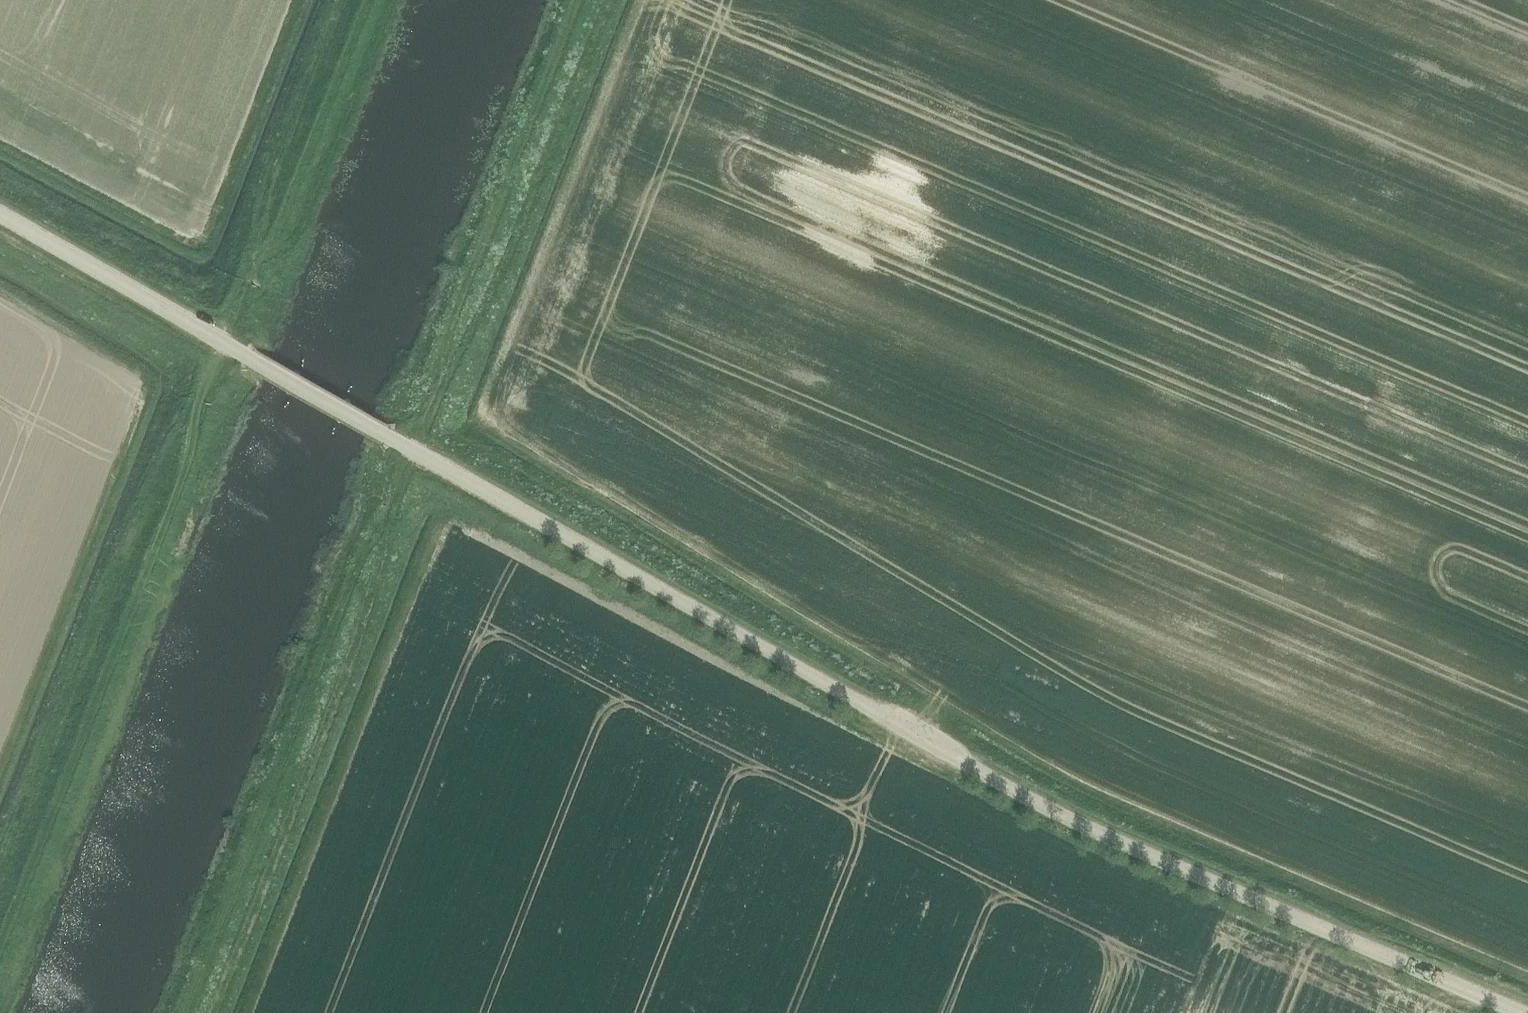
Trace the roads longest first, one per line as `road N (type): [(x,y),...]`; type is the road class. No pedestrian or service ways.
road 1 (unclassified): [(1520,1012),(1013,791),(0,212)]

